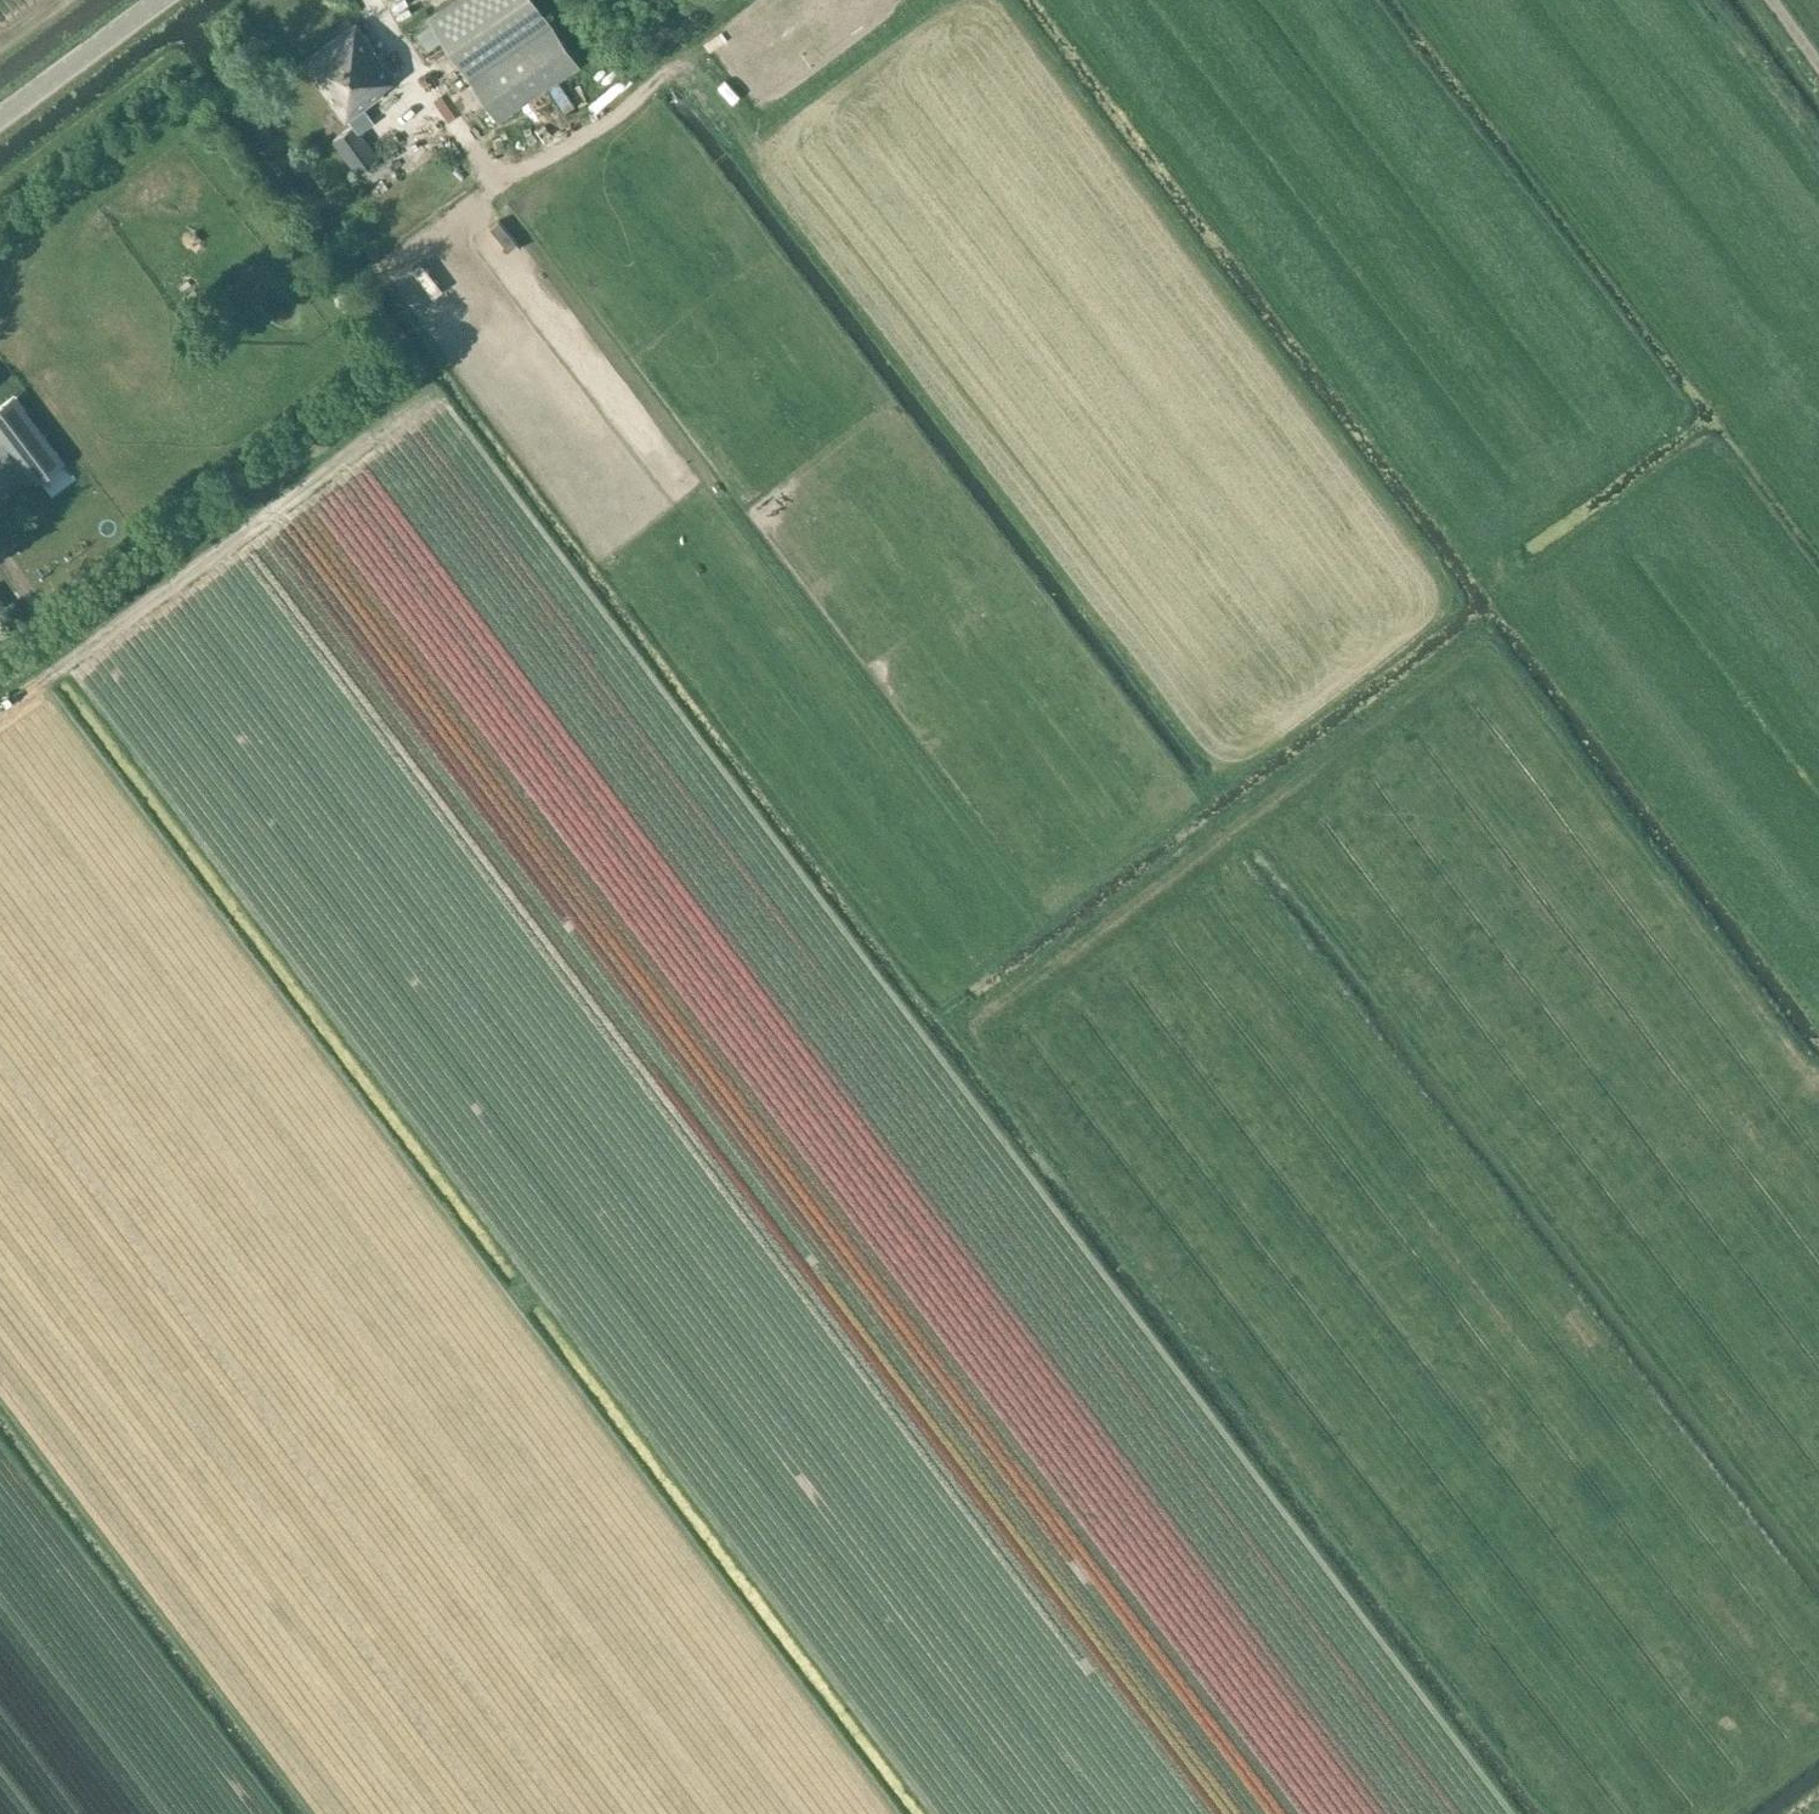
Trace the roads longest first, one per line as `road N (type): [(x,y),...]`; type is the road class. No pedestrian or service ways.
road 1 (unclassified): [(0,125),(169,0)]

